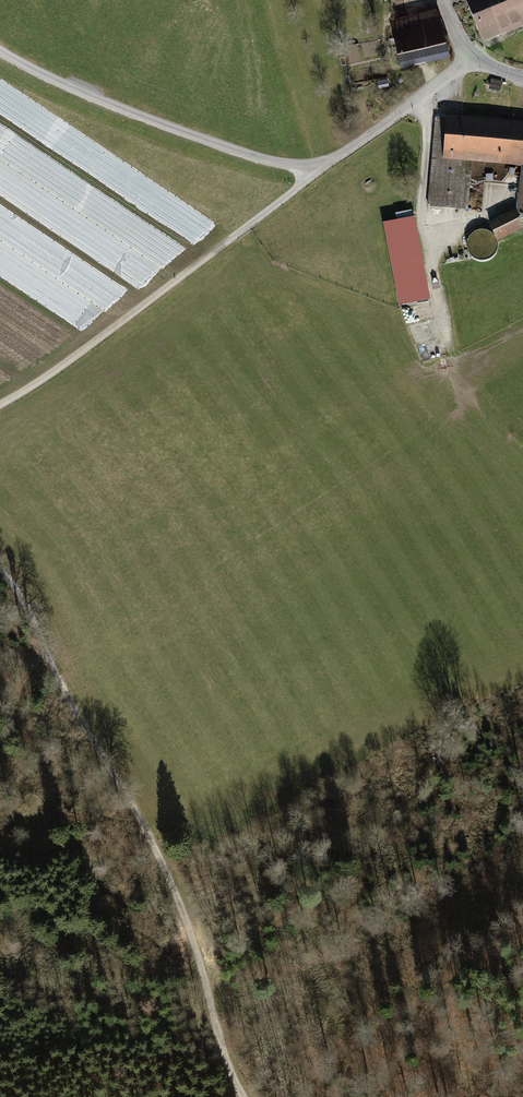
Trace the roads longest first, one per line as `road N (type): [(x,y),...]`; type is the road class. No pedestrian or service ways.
road 1 (track): [(242,1096),(170,881),(0,569)]
road 2 (unclassified): [(467,57),(351,149),(300,163),(149,118),(0,50)]
road 3 (track): [(0,404),(81,352),(325,159)]

